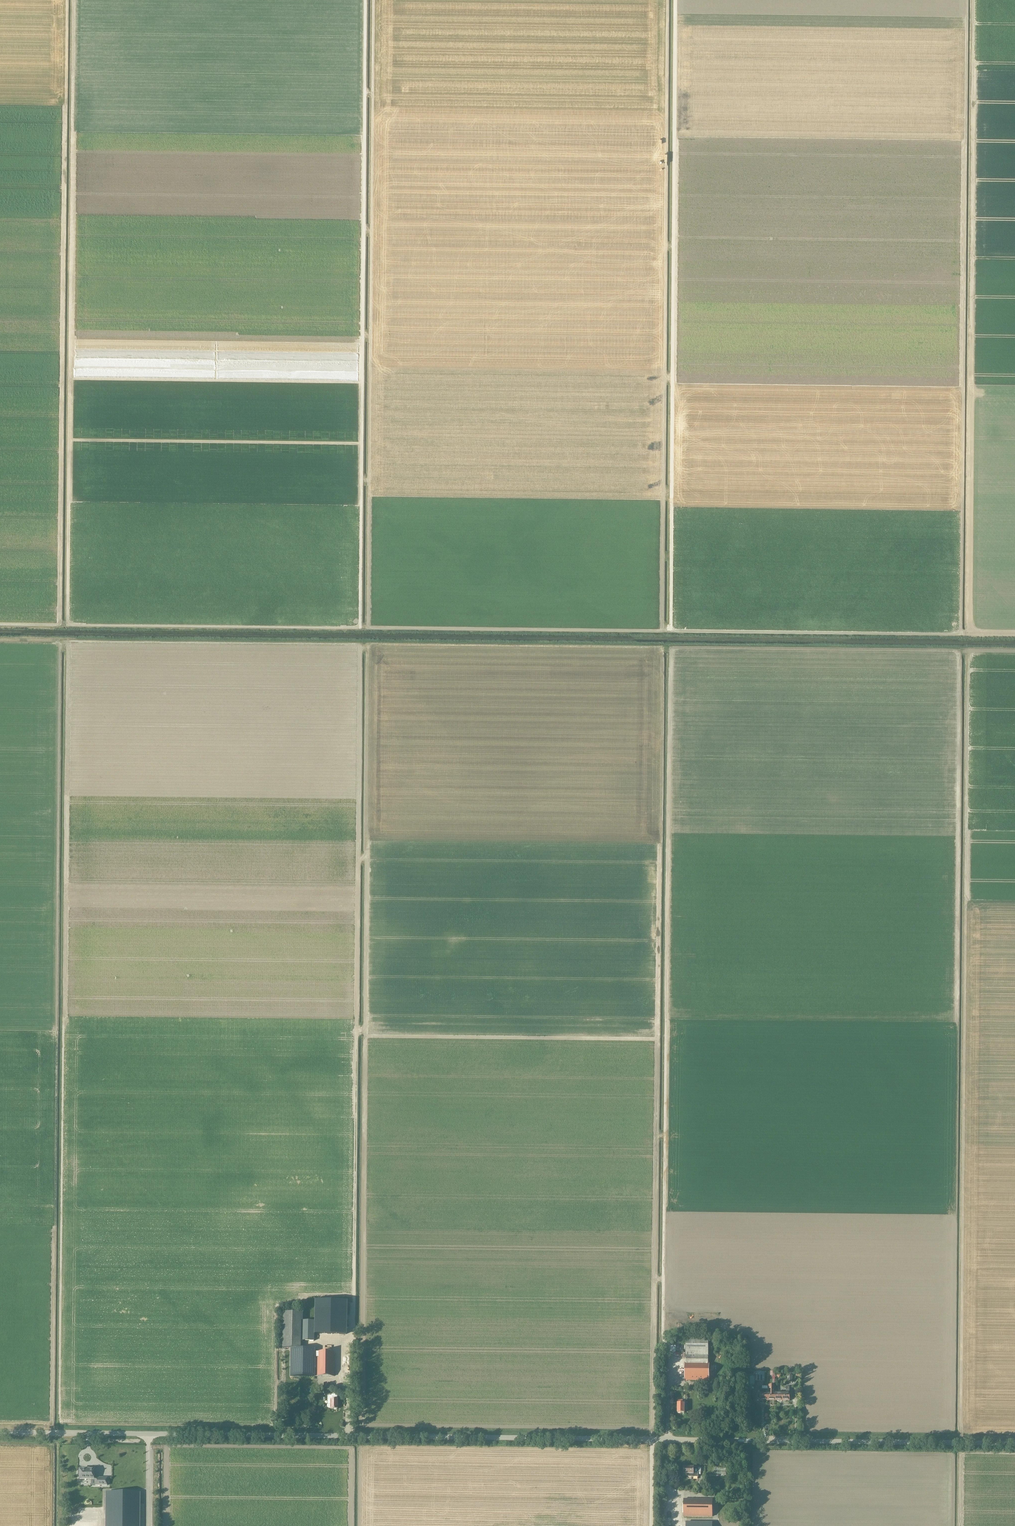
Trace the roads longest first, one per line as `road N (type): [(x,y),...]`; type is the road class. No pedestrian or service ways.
road 1 (unclassified): [(1014,1443),(0,1432)]

